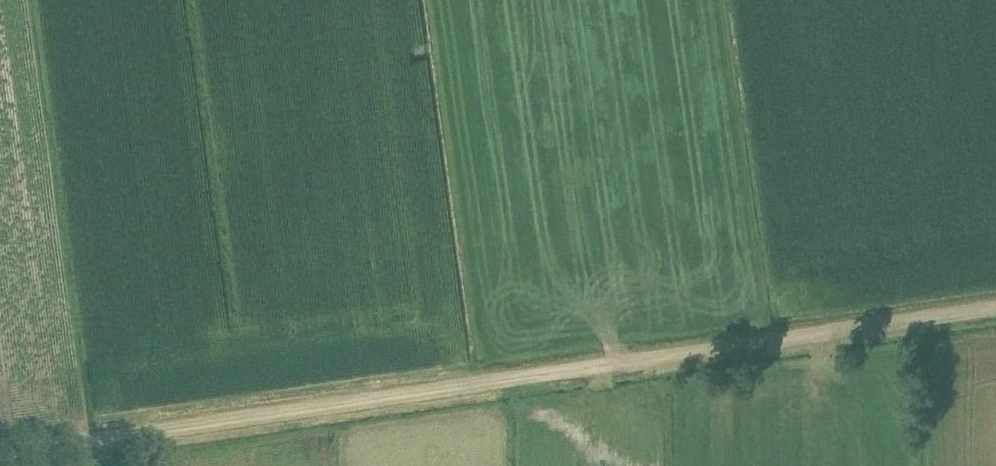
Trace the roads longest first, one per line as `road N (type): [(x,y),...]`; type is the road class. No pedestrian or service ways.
road 1 (track): [(995,307),(0,452)]

